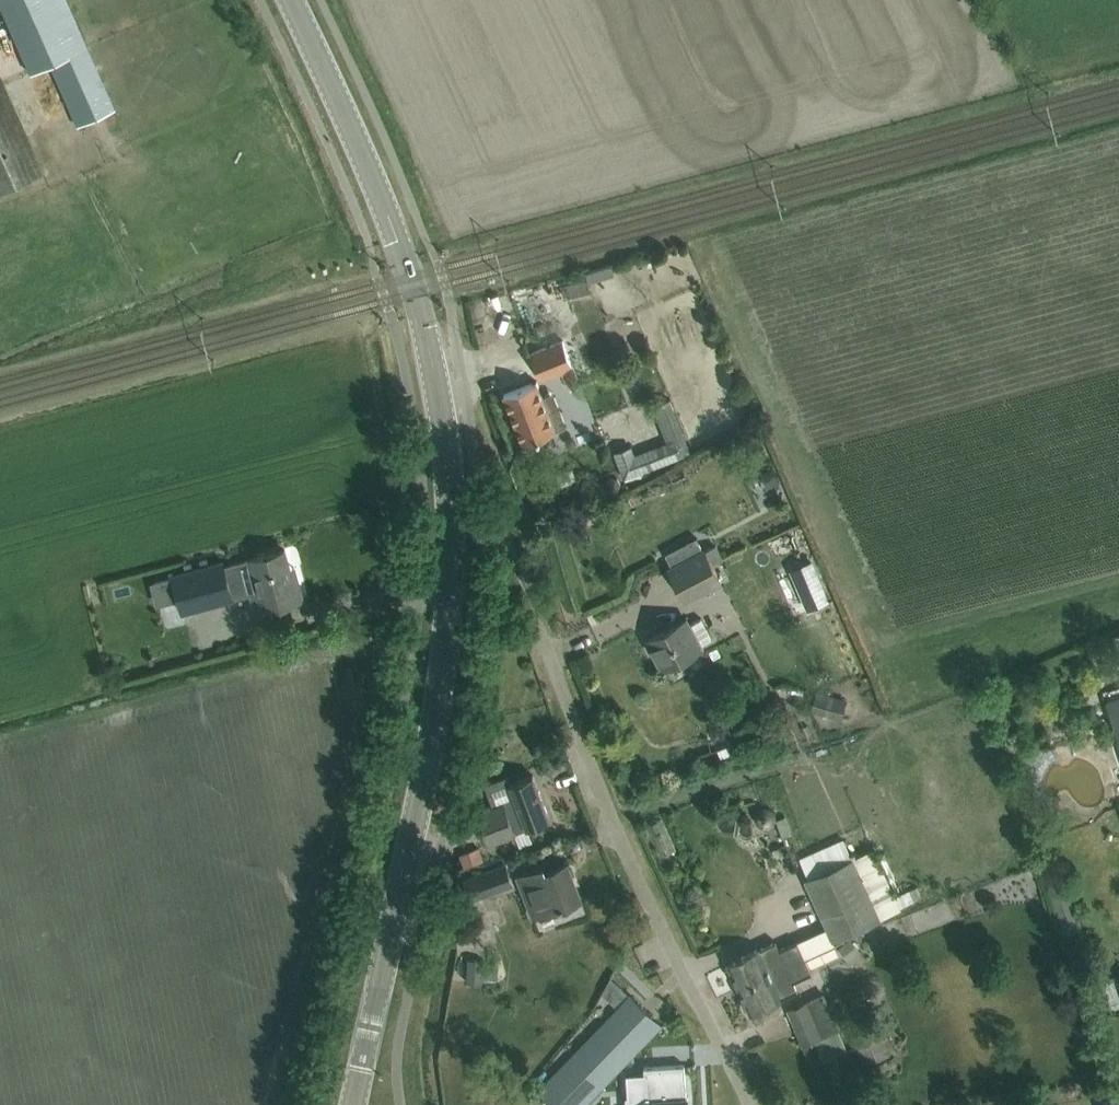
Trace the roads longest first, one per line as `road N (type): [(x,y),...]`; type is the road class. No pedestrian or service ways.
road 1 (tertiary): [(360,1068),(440,672),(449,562),(421,313),(350,127),(291,0)]
road 2 (unclassified): [(745,1104),(598,797),(536,611)]

